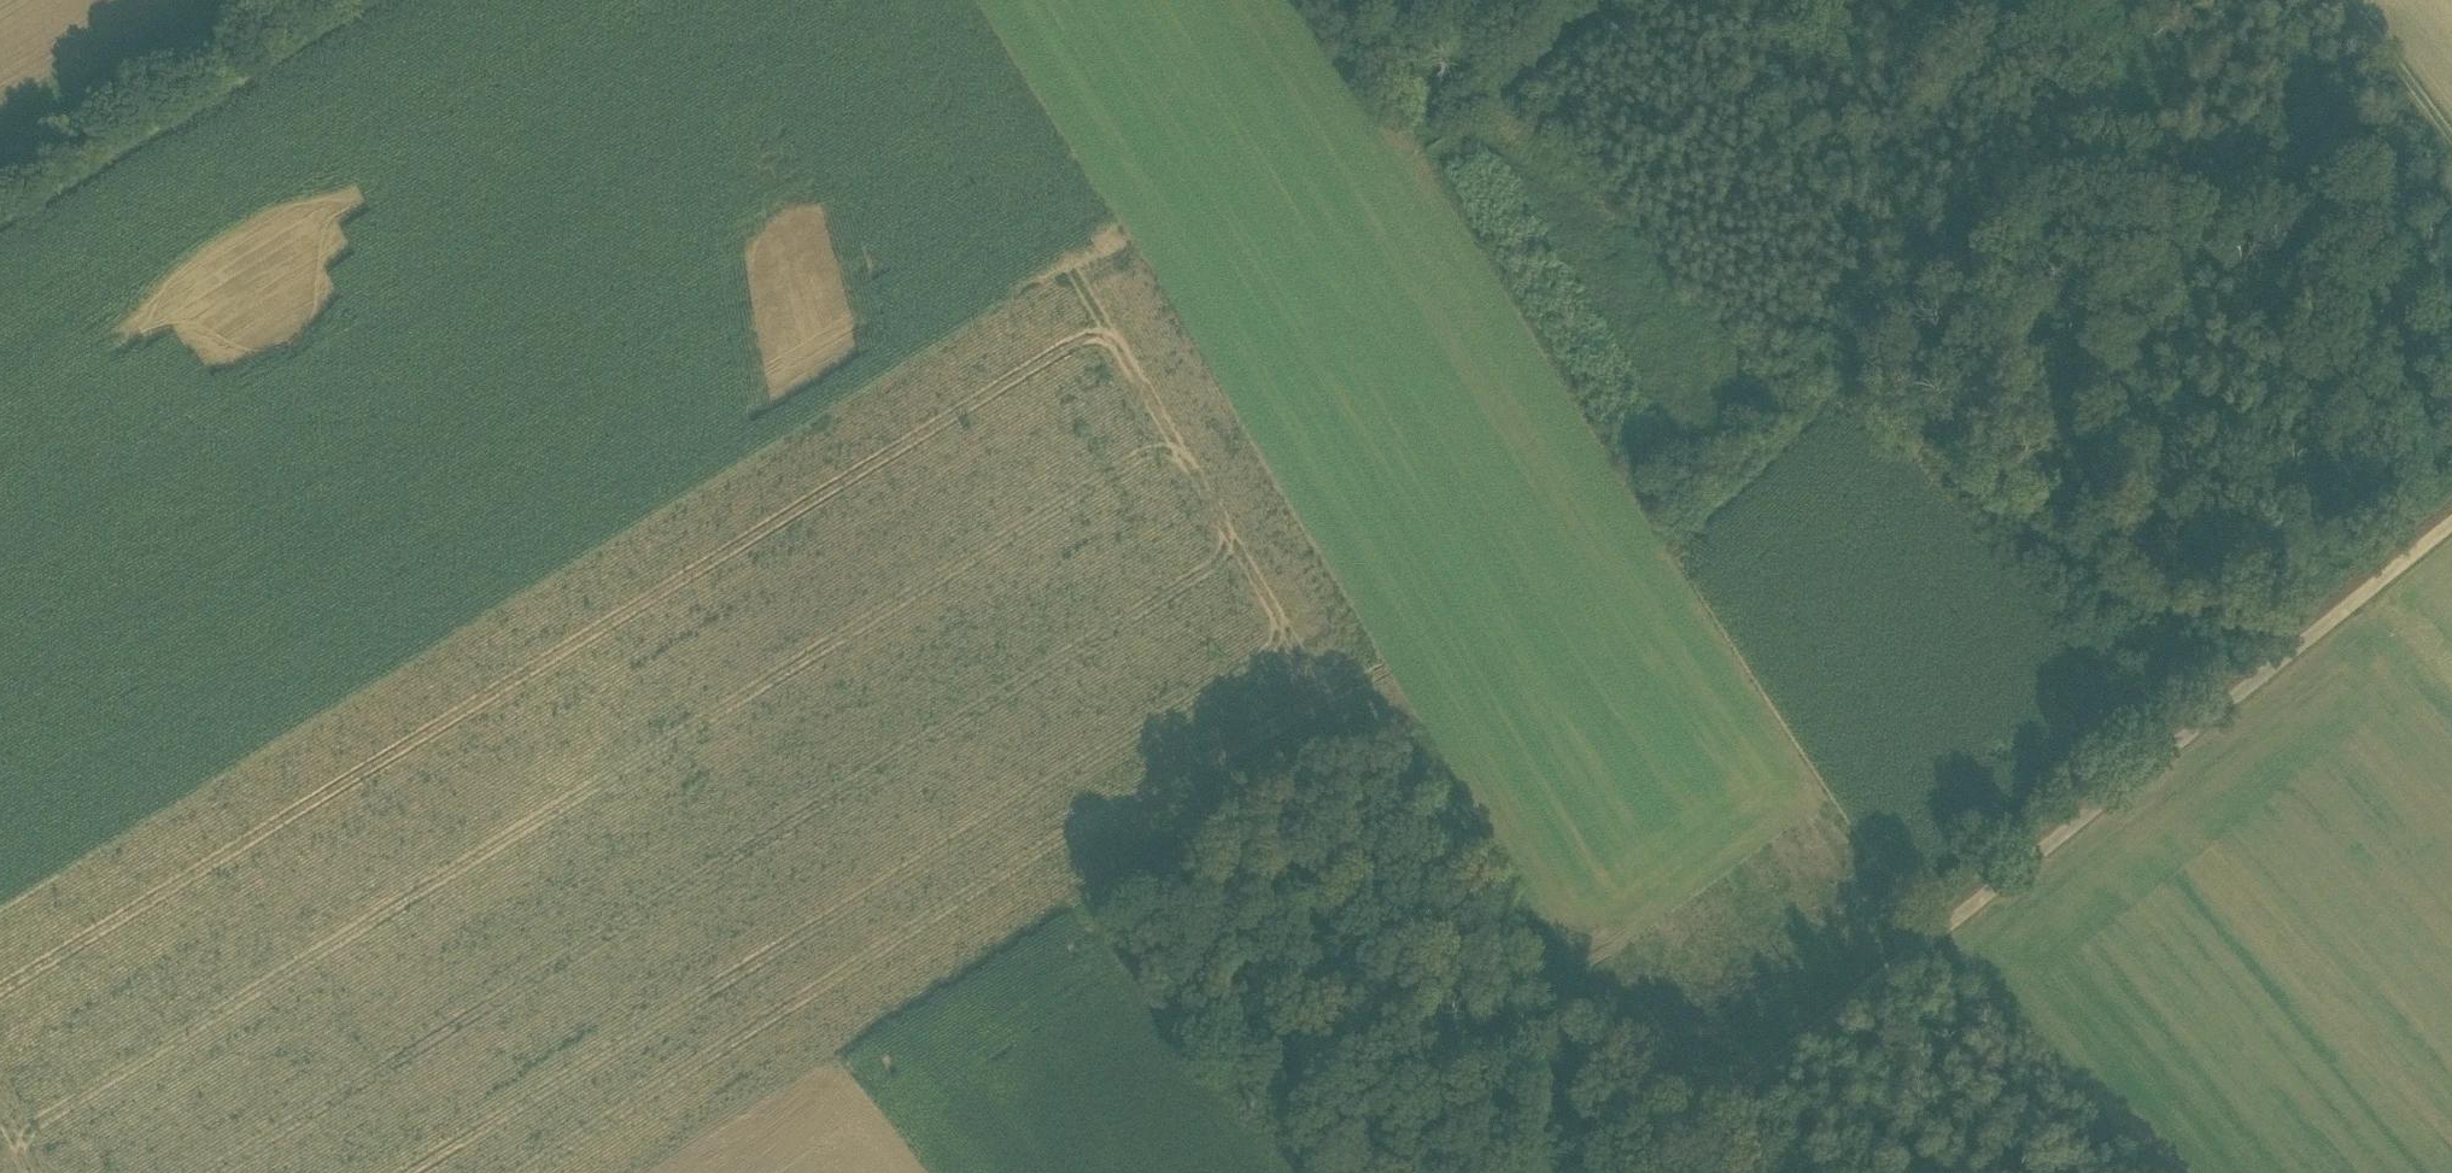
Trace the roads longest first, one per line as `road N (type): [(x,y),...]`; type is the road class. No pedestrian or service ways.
road 1 (unclassified): [(2451,533),(1649,1172)]
road 2 (track): [(2451,145),(2342,0)]
road 3 (track): [(1666,0),(1522,87)]

